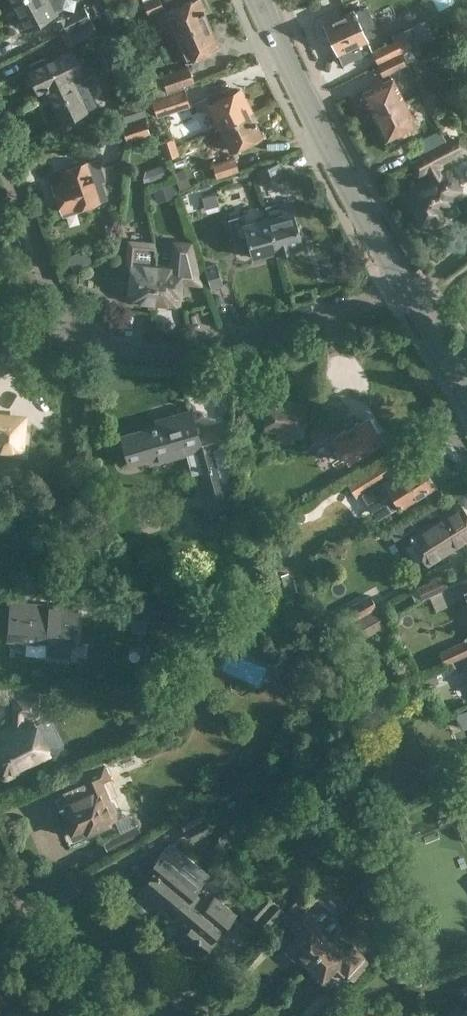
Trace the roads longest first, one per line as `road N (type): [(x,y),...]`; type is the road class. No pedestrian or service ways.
road 1 (residential): [(68,344),(213,345),(329,315),(405,285)]
road 2 (secondary): [(405,285),(337,165),(263,0)]
road 3 (residential): [(68,344),(0,154)]
road 4 (residential): [(89,1015),(50,973),(0,874)]

